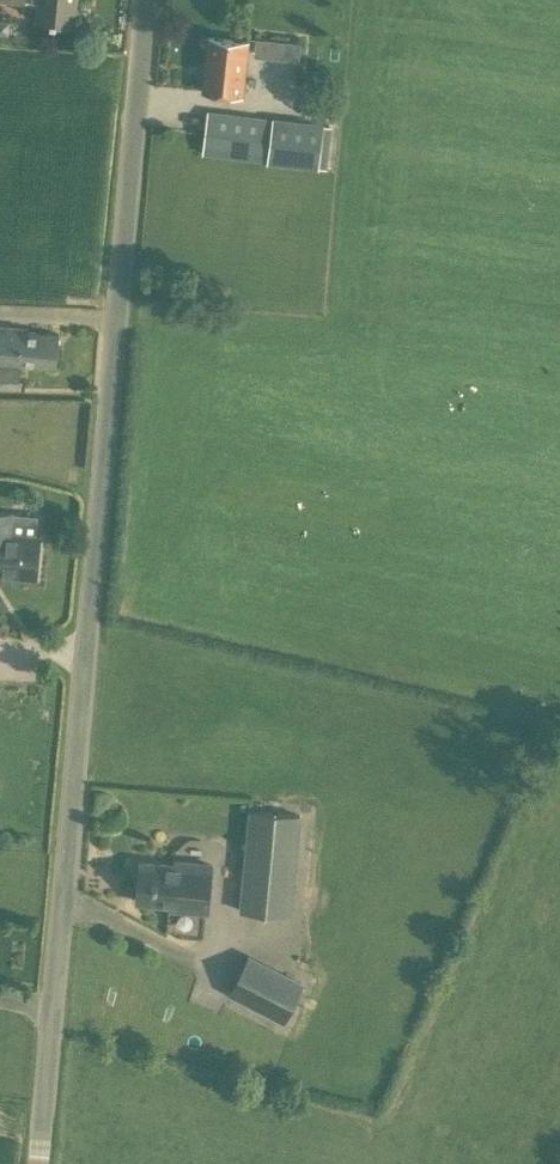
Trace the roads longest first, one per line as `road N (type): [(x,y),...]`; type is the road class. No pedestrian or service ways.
road 1 (tertiary): [(39,1163),(145,0)]

